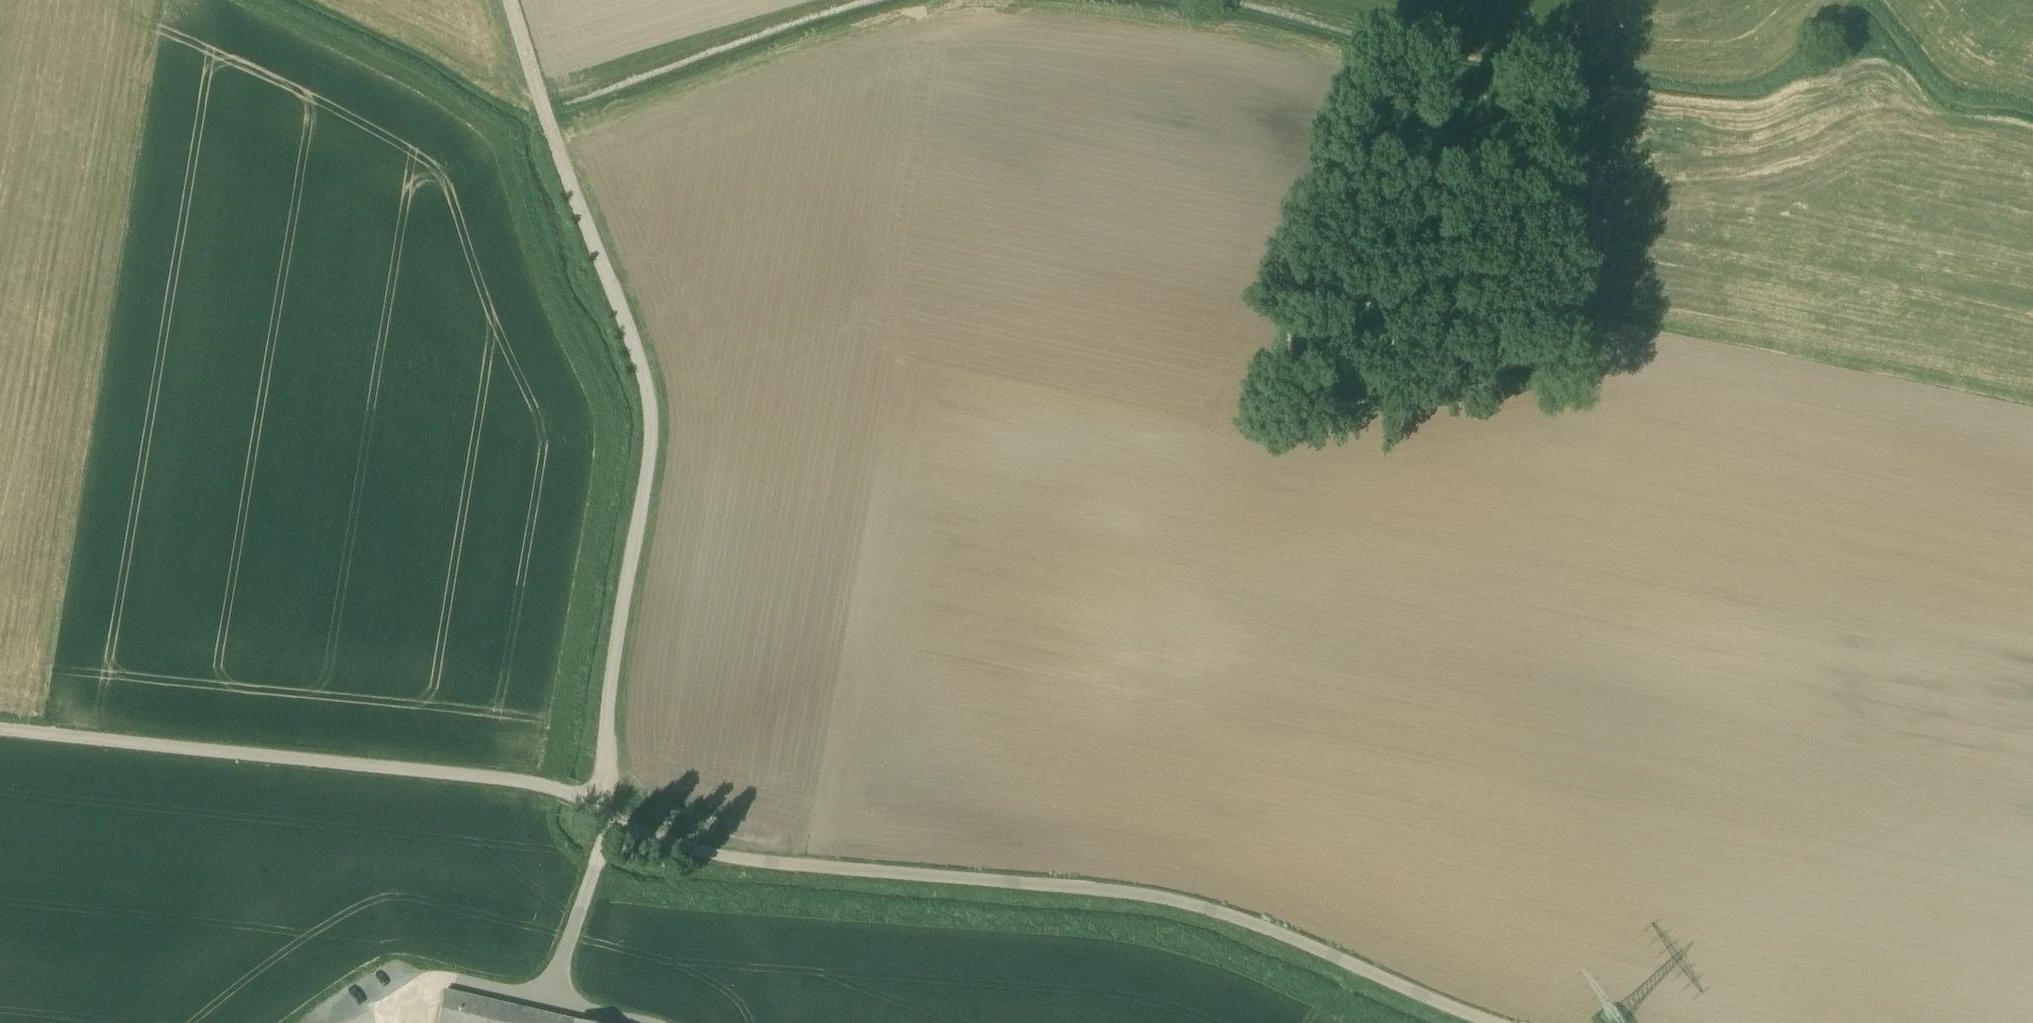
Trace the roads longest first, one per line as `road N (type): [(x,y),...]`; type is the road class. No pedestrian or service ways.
road 1 (unclassified): [(0,726),(528,781),(676,845),(756,862),(1134,891),(1261,922),(1495,1022)]
road 2 (track): [(511,0),(643,375),(646,441),(588,802)]

